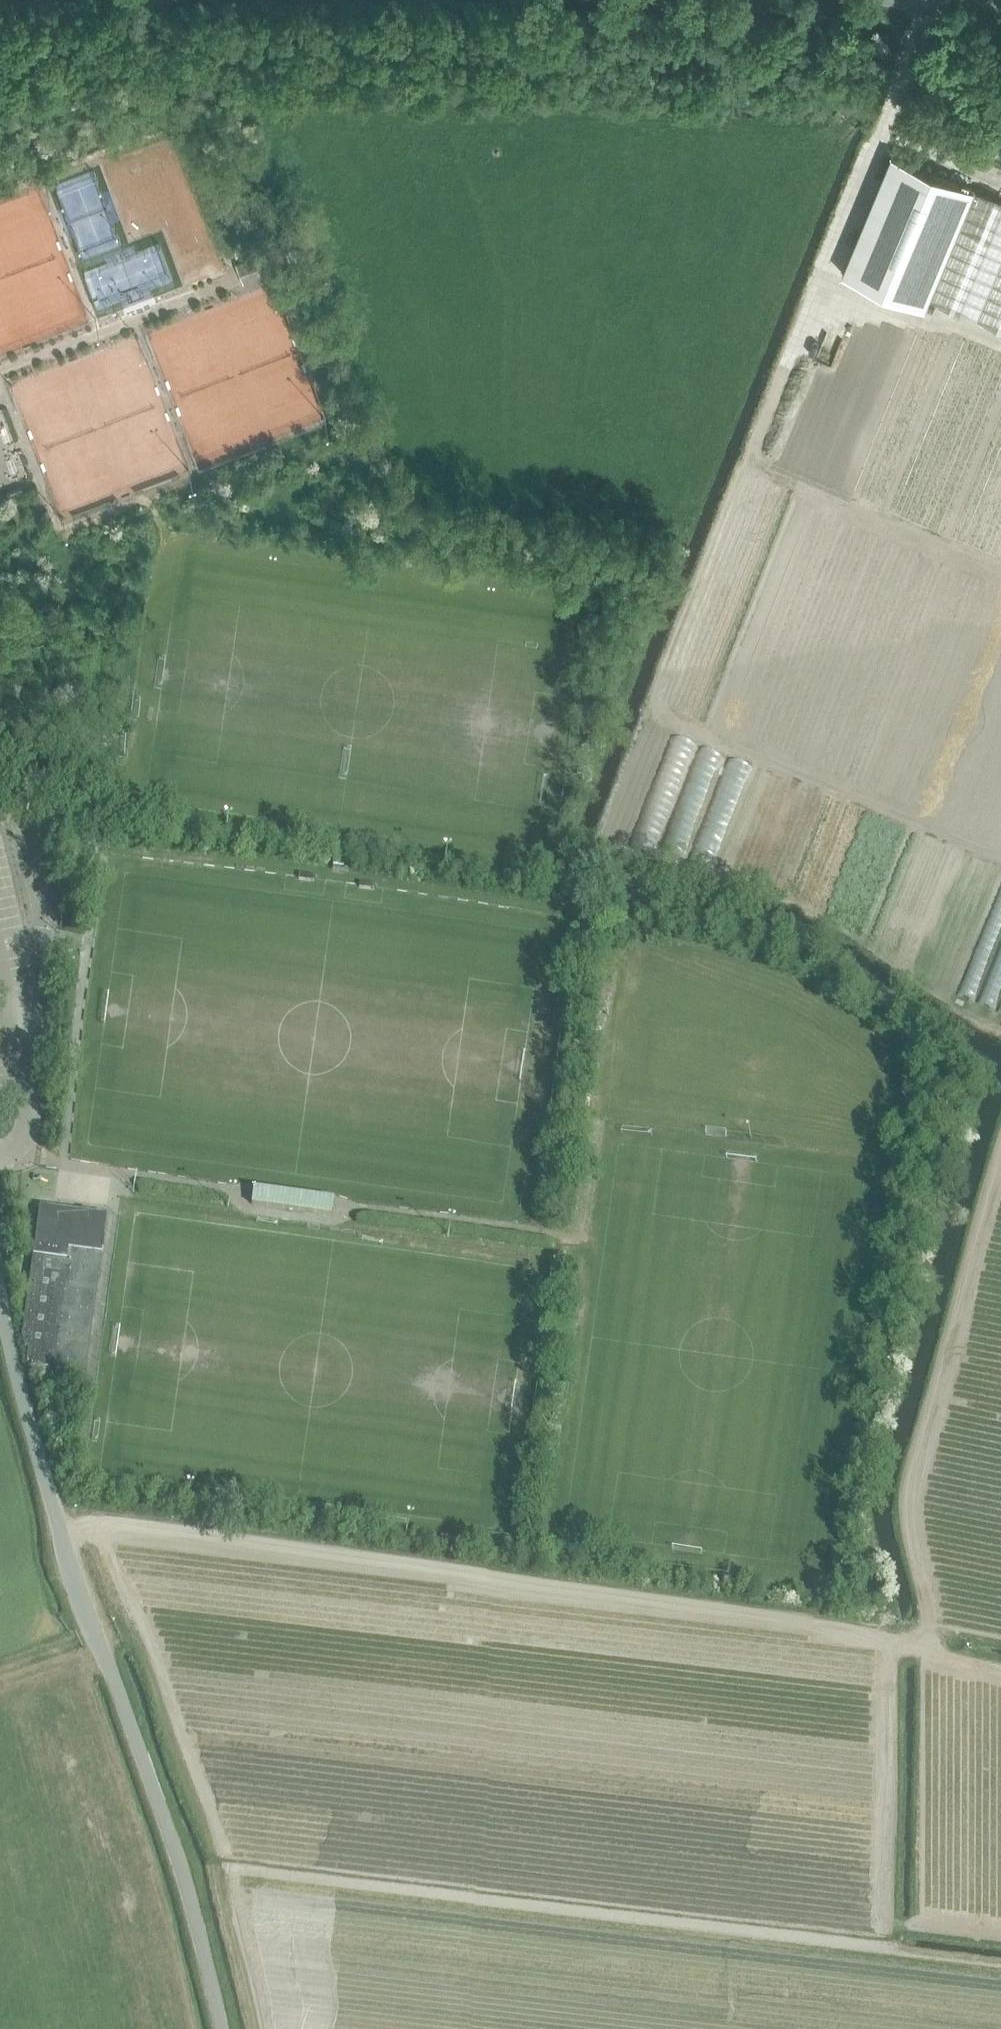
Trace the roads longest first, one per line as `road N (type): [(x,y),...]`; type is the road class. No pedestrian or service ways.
road 1 (unclassified): [(223,2028),(183,1874),(51,1499),(0,1286)]

